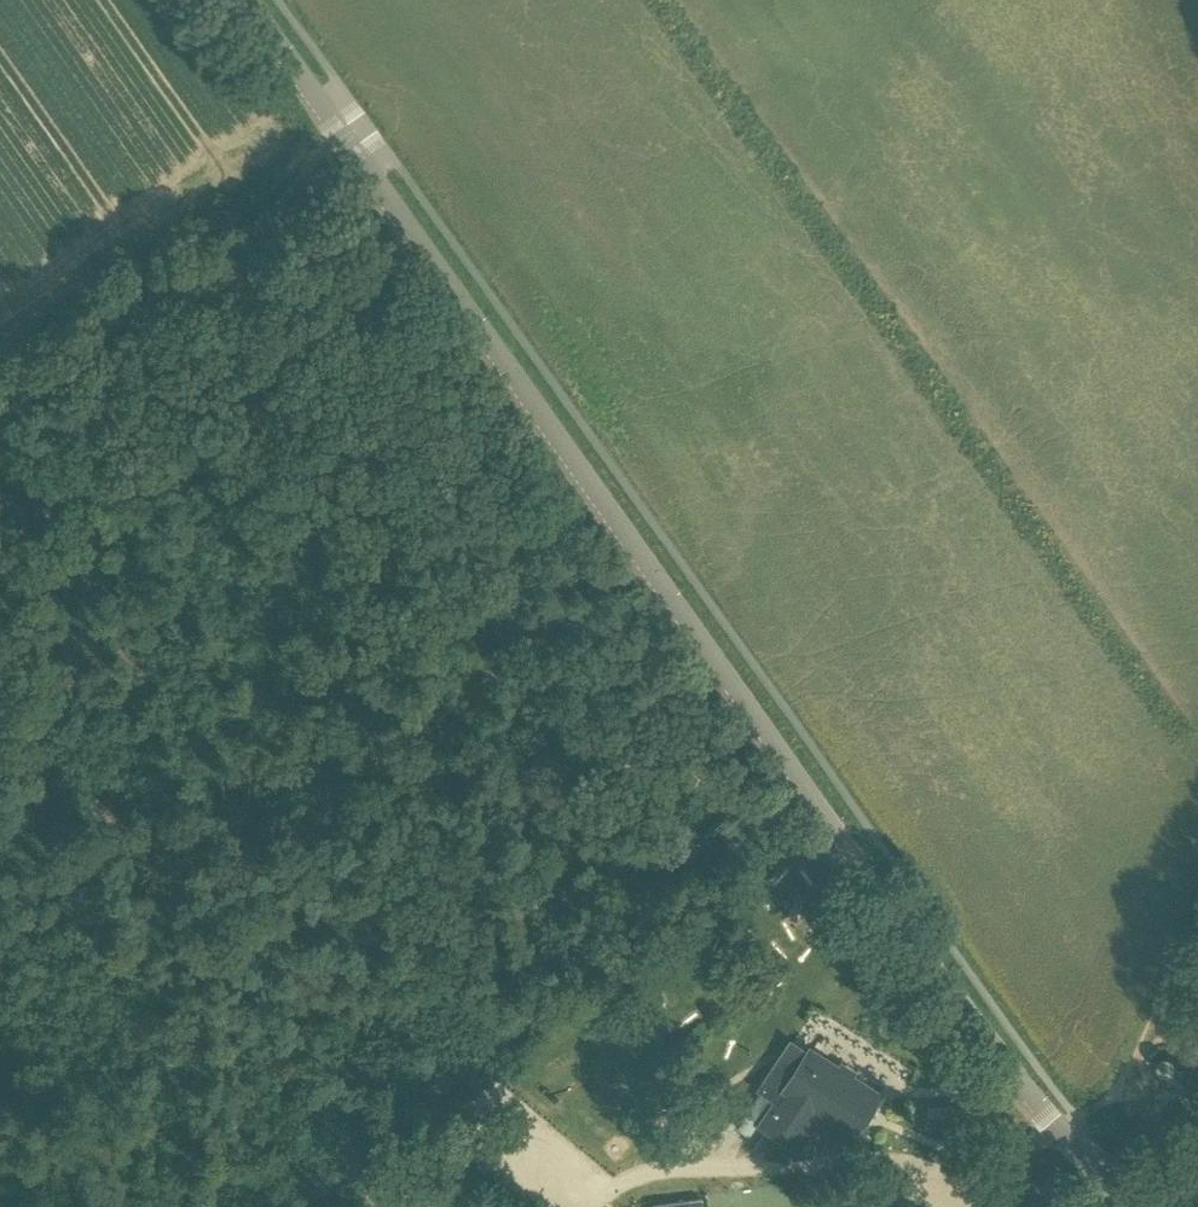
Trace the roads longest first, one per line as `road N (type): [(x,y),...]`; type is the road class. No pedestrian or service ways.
road 1 (unclassified): [(247,0),(436,275),(1055,1126),(1146,1206)]
road 2 (track): [(1085,1129),(1125,1092),(1148,1054),(1197,915)]

